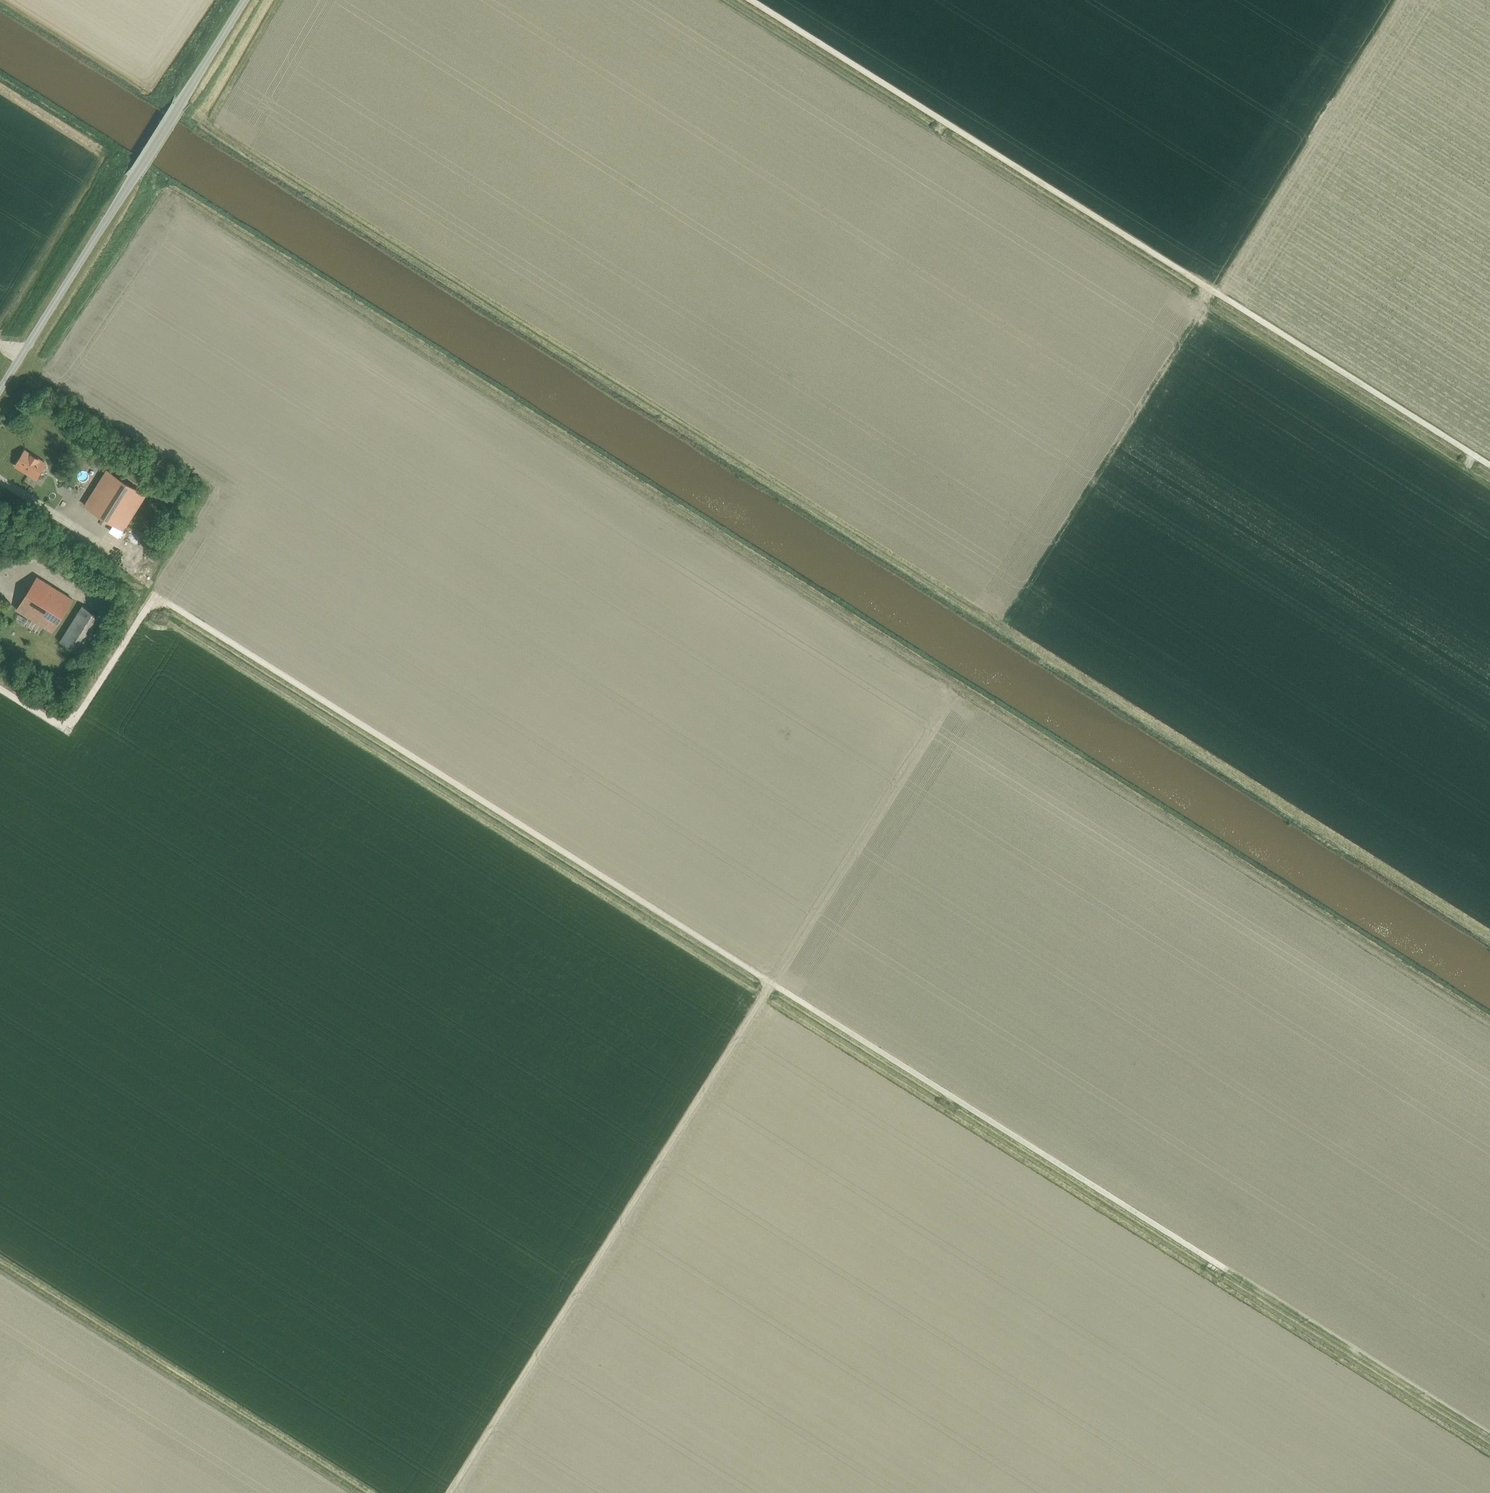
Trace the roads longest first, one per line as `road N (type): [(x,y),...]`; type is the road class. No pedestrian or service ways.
road 1 (track): [(0,689),(55,722),(76,718),(149,603),(160,599),(1489,1437)]
road 2 (track): [(1489,466),(749,0)]
road 3 (unclassified): [(0,391),(247,0)]

